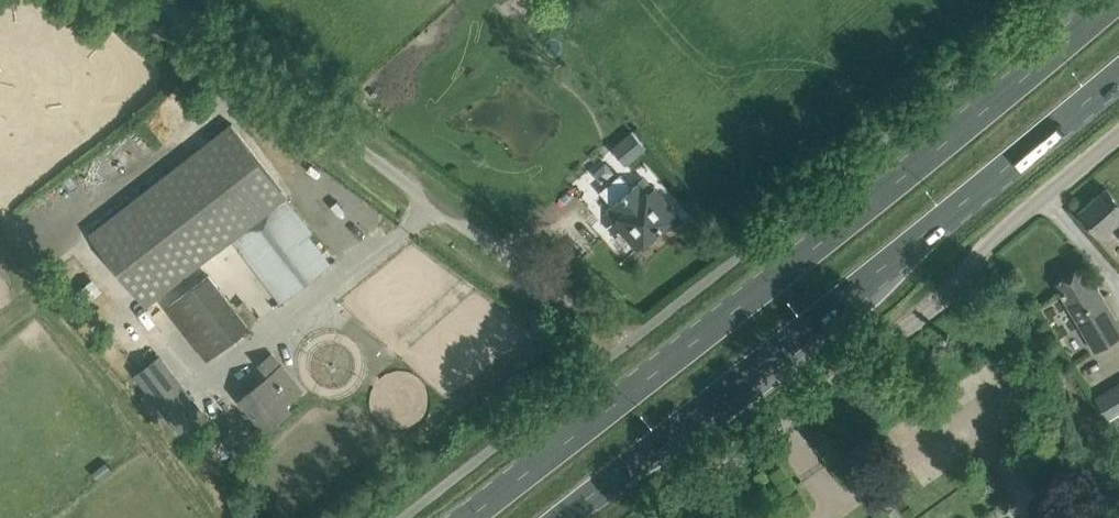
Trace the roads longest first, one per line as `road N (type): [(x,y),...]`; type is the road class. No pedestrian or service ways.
road 1 (primary): [(1113,0),(473,517)]
road 2 (primary): [(566,517),(1118,78)]
road 3 (unclassified): [(666,517),(946,299),(995,238),(1118,137)]
road 4 (unclassified): [(606,327),(152,0)]

